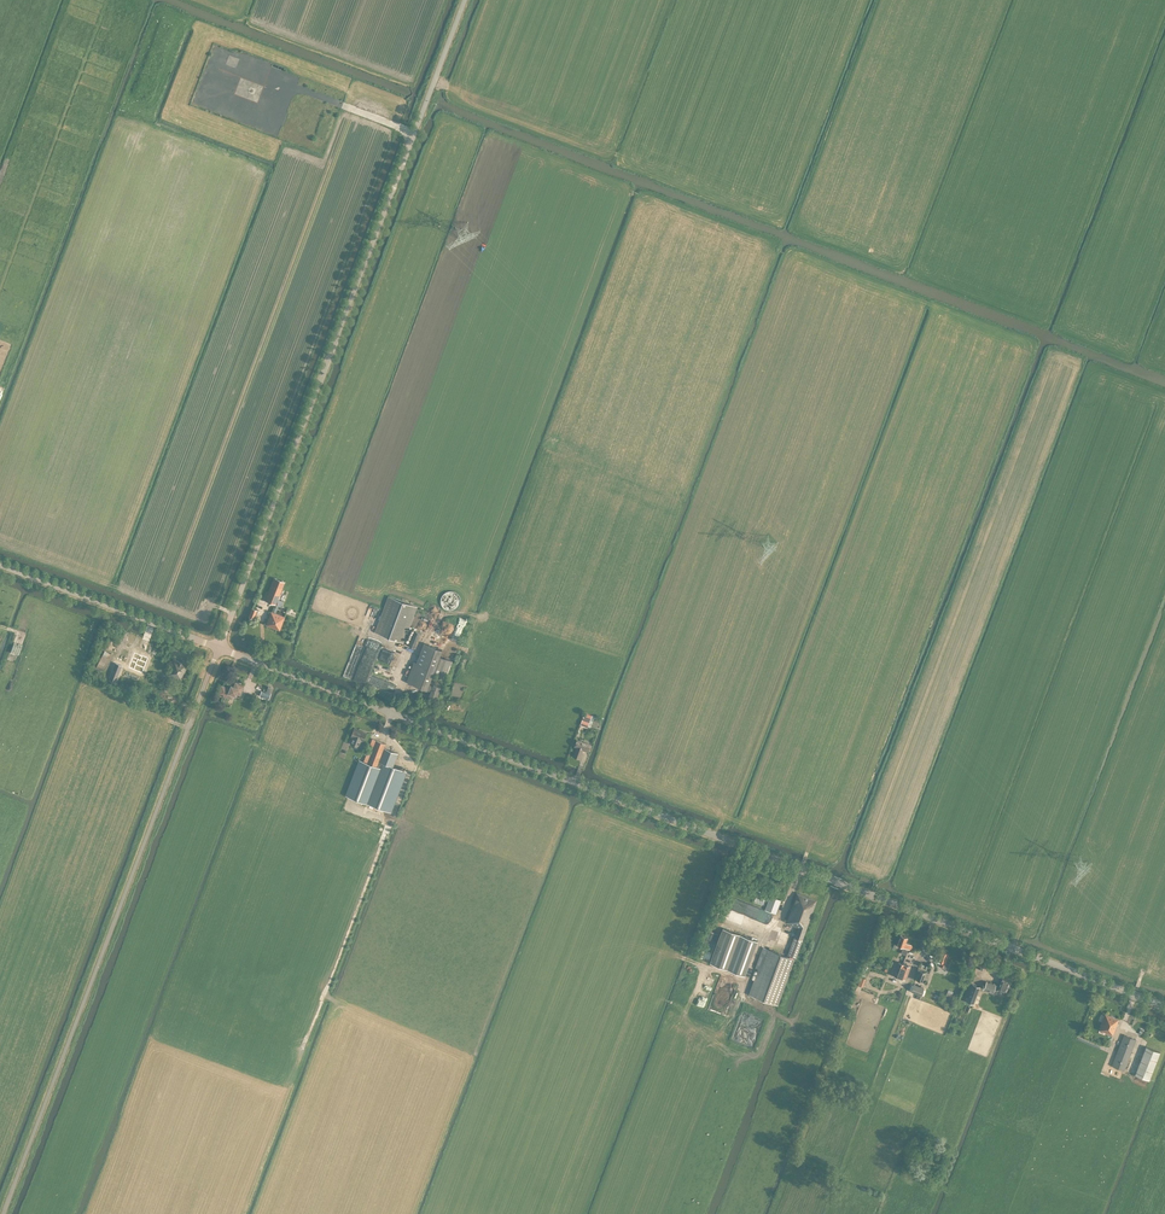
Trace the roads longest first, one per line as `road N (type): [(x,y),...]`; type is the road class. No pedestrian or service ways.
road 1 (tertiary): [(1164,1006),(219,649)]
road 2 (unclassified): [(219,649),(464,0)]
road 3 (unclassified): [(3,1213),(219,649)]
road 4 (tertiary): [(219,649),(0,565)]

